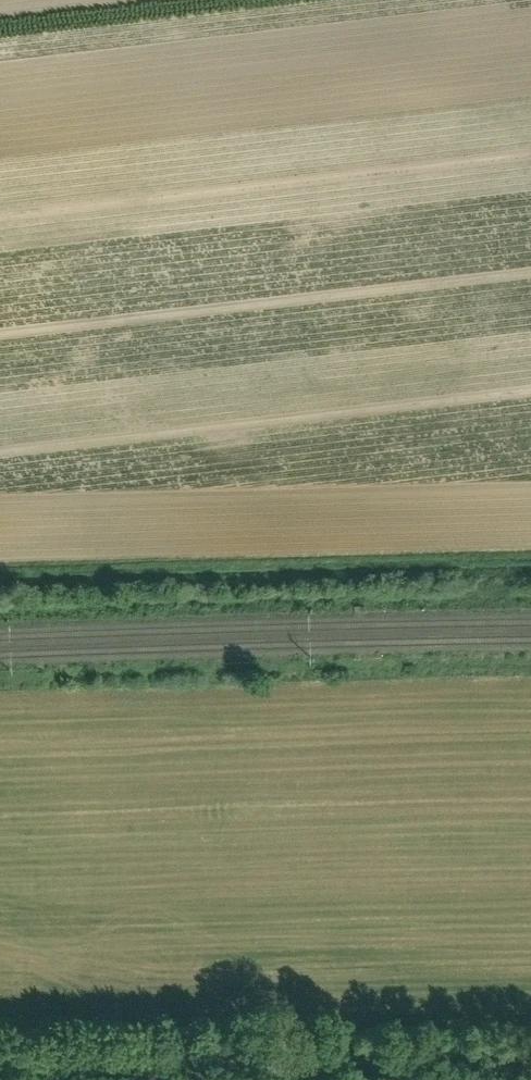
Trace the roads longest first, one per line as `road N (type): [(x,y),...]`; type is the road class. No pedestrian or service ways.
road 1 (residential): [(72,1079),(530,1068)]

